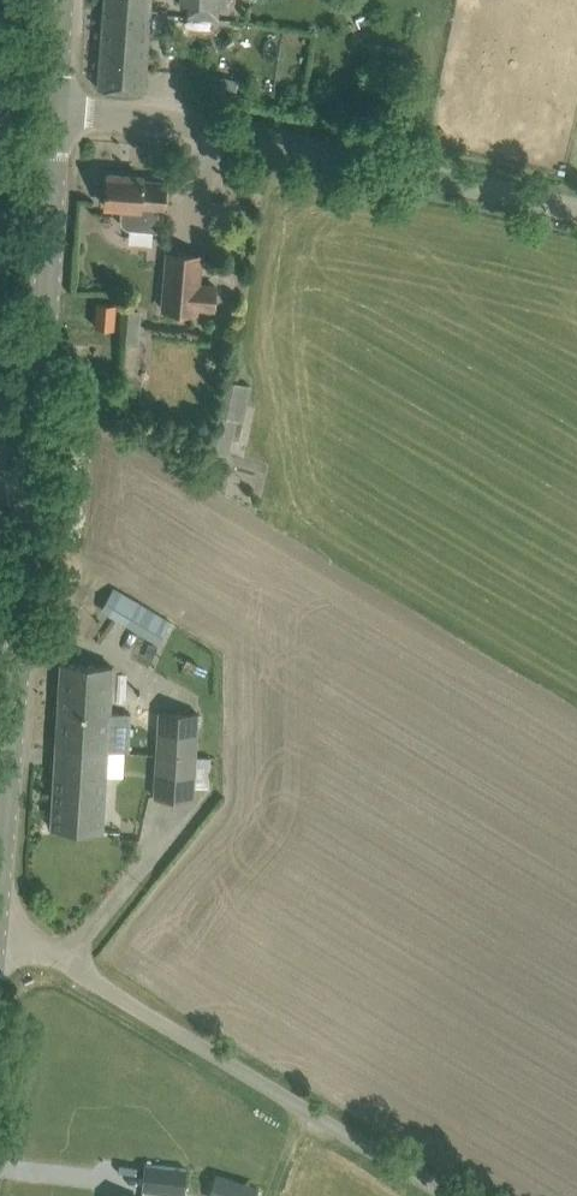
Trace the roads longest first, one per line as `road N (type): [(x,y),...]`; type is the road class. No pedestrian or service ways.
road 1 (tertiary): [(0,854),(56,105)]
road 2 (unclassified): [(576,218),(56,105)]
road 3 (unclassified): [(454,1195),(0,932)]

